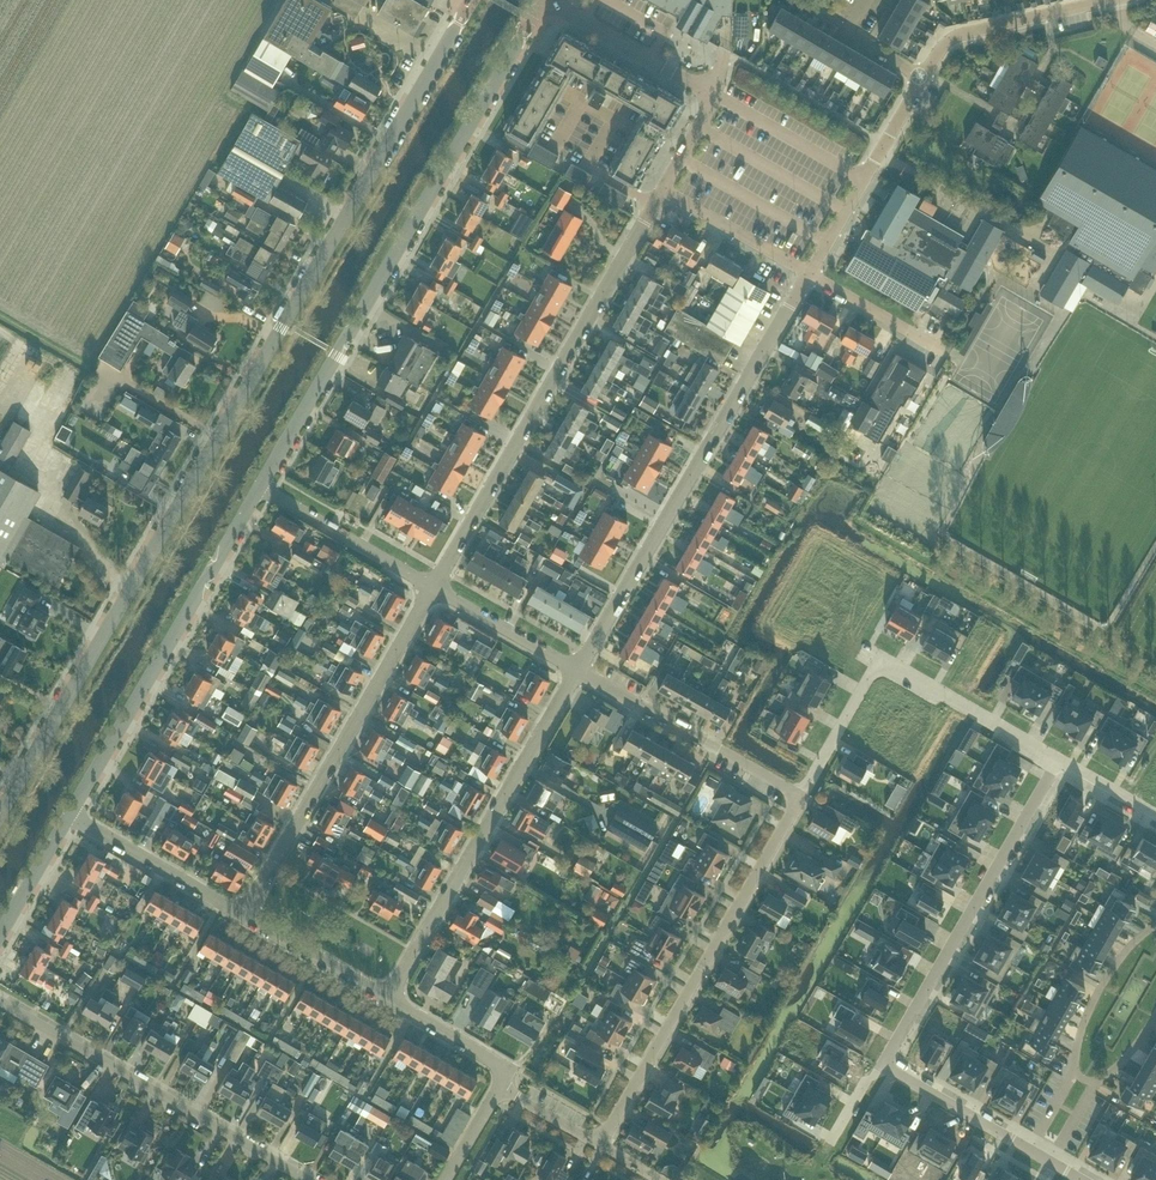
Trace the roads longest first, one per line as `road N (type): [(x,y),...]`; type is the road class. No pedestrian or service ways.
road 1 (tertiary): [(0,814),(471,0)]
road 2 (unclassified): [(262,491),(542,0)]
road 3 (residential): [(434,588),(663,190)]
road 4 (residential): [(579,671),(809,274)]
road 5 (residential): [(801,795),(601,1144)]
road 6 (residential): [(387,999),(579,671)]
road 7 (residential): [(245,916),(434,588)]
road 8 (unclassified): [(72,813),(262,491)]
road 9 (residential): [(1057,761),(880,657),(801,795)]
road 10 (residential): [(311,1179),(0,1002)]
road 11 (residential): [(1057,761),(884,1064)]
road 12 (residential): [(801,795),(579,671)]
road 13 (residential): [(924,78),(943,48),(962,35),(1112,0)]
road 14 (residential): [(245,916),(72,813)]
road 15 (residential): [(434,588),(262,491)]
road 16 (residential): [(713,93),(549,0)]
road 17 (residential): [(864,179),(713,93)]
road 18 (residential): [(884,1064),(1030,1151)]
road 19 (residential): [(1155,925),(1100,987),(1076,1070)]
road 20 (residential): [(809,274),(663,190)]
road 21 (residential): [(579,671),(434,588)]
road 22 (residential): [(387,999),(245,916)]
road 23 (residential): [(951,355),(809,274)]
road 24 (residential): [(501,1085),(495,1062),(387,999)]
road 25 (unclassified): [(0,935),(72,813)]
road 26 (residential): [(865,0),(848,32),(924,78)]

